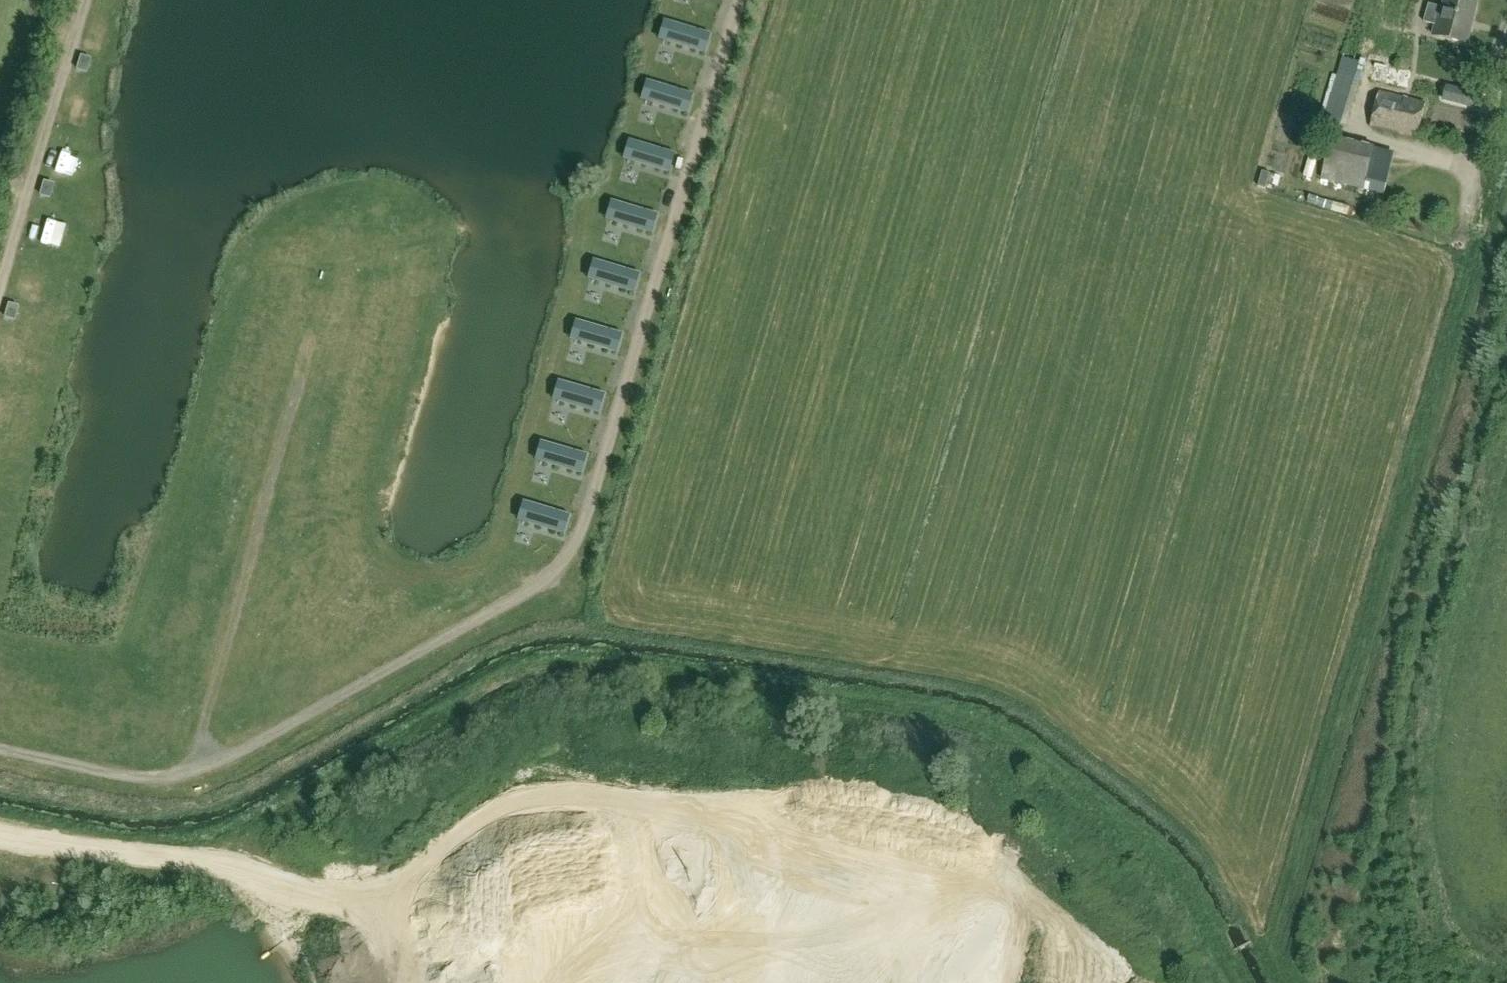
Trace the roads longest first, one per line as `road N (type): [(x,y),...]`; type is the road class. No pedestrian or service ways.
road 1 (track): [(417,982),(357,909),(323,893),(239,864),(122,859),(0,836)]

